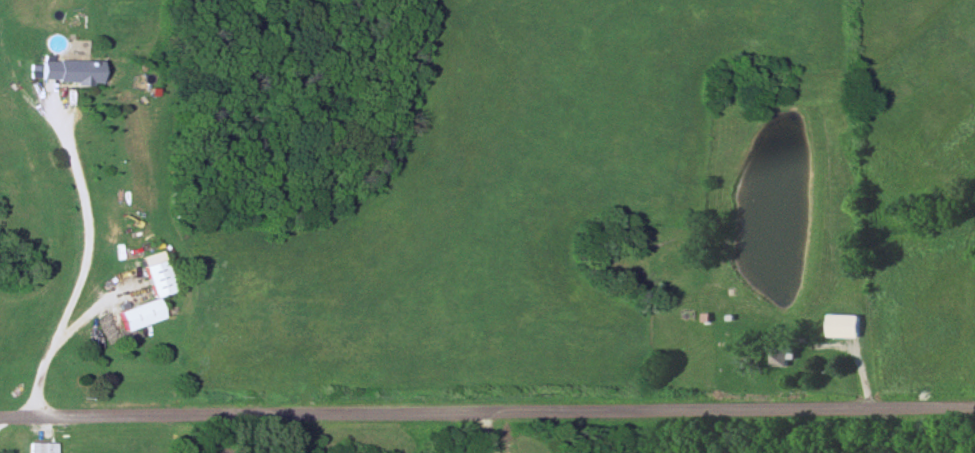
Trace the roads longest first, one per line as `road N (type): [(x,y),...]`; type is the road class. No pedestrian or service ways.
road 1 (residential): [(0,413),(974,407)]

